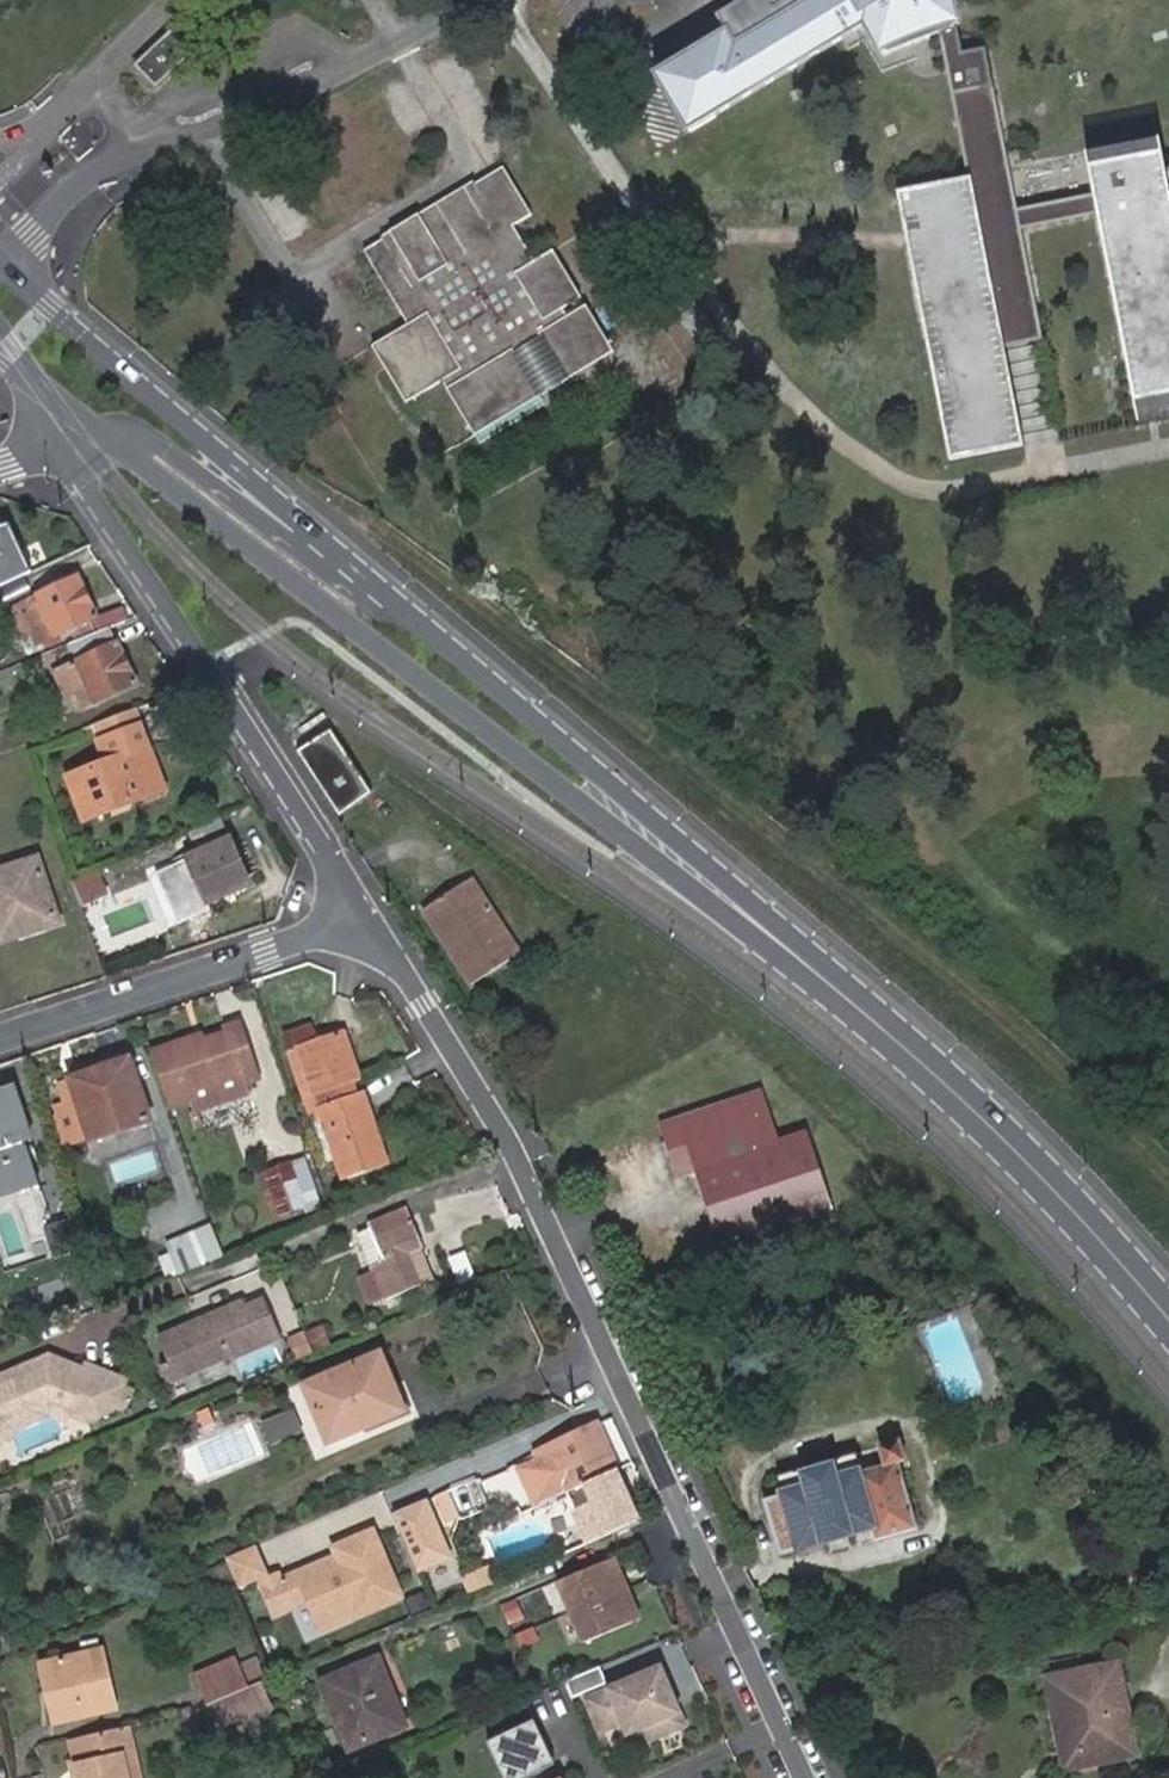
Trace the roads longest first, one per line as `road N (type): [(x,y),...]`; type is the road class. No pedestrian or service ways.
road 1 (residential): [(804,1777),(511,1147),(355,906)]
road 2 (secondary): [(102,434),(752,937),(816,974)]
road 3 (secondary): [(816,974),(768,917),(369,581)]
road 4 (residential): [(59,448),(355,906)]
road 5 (secondary): [(816,974),(1040,1177),(1168,1320)]
road 6 (secondary): [(369,581),(0,257)]
road 7 (residential): [(355,906),(267,955),(0,1042)]
road 8 (unclassified): [(369,581),(287,540),(144,439),(102,434)]
road 9 (secondary): [(1,360),(102,434)]

